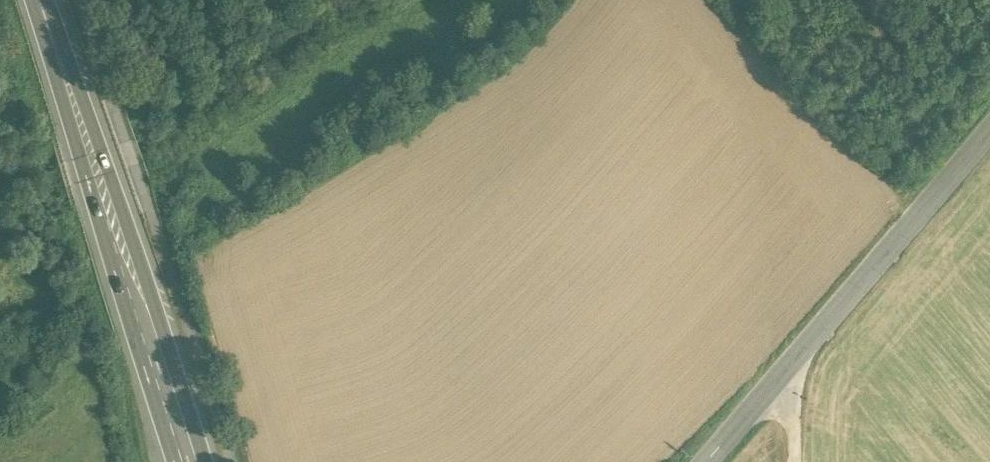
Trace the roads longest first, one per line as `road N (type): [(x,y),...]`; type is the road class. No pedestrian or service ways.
road 1 (primary): [(197,461),(50,0)]
road 2 (tertiary): [(989,135),(709,461)]

